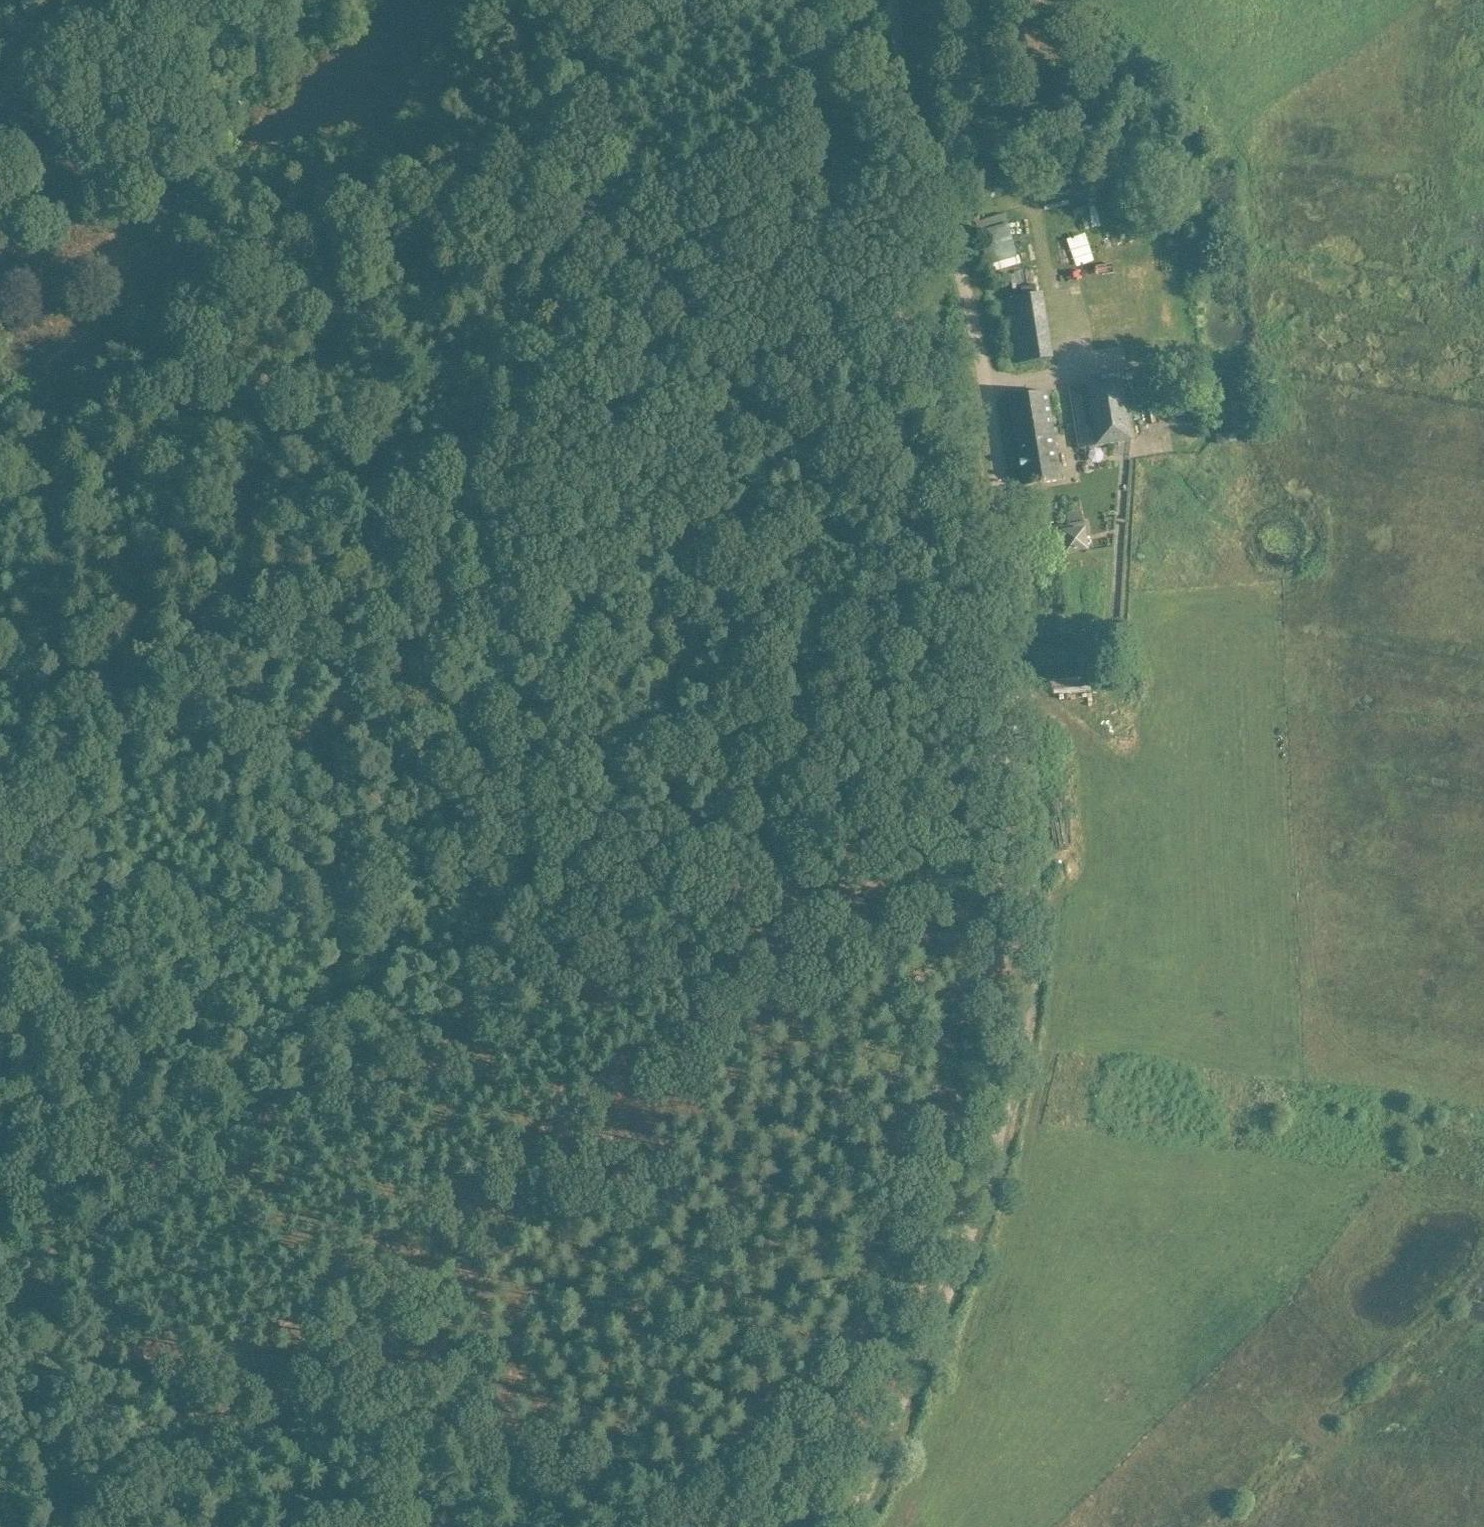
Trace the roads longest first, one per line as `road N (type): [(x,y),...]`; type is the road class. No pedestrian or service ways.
road 1 (track): [(860,1526),(998,1175),(1028,1037),(1035,901),(997,460)]
road 2 (unclassified): [(997,460),(971,312),(901,59),(892,0)]

